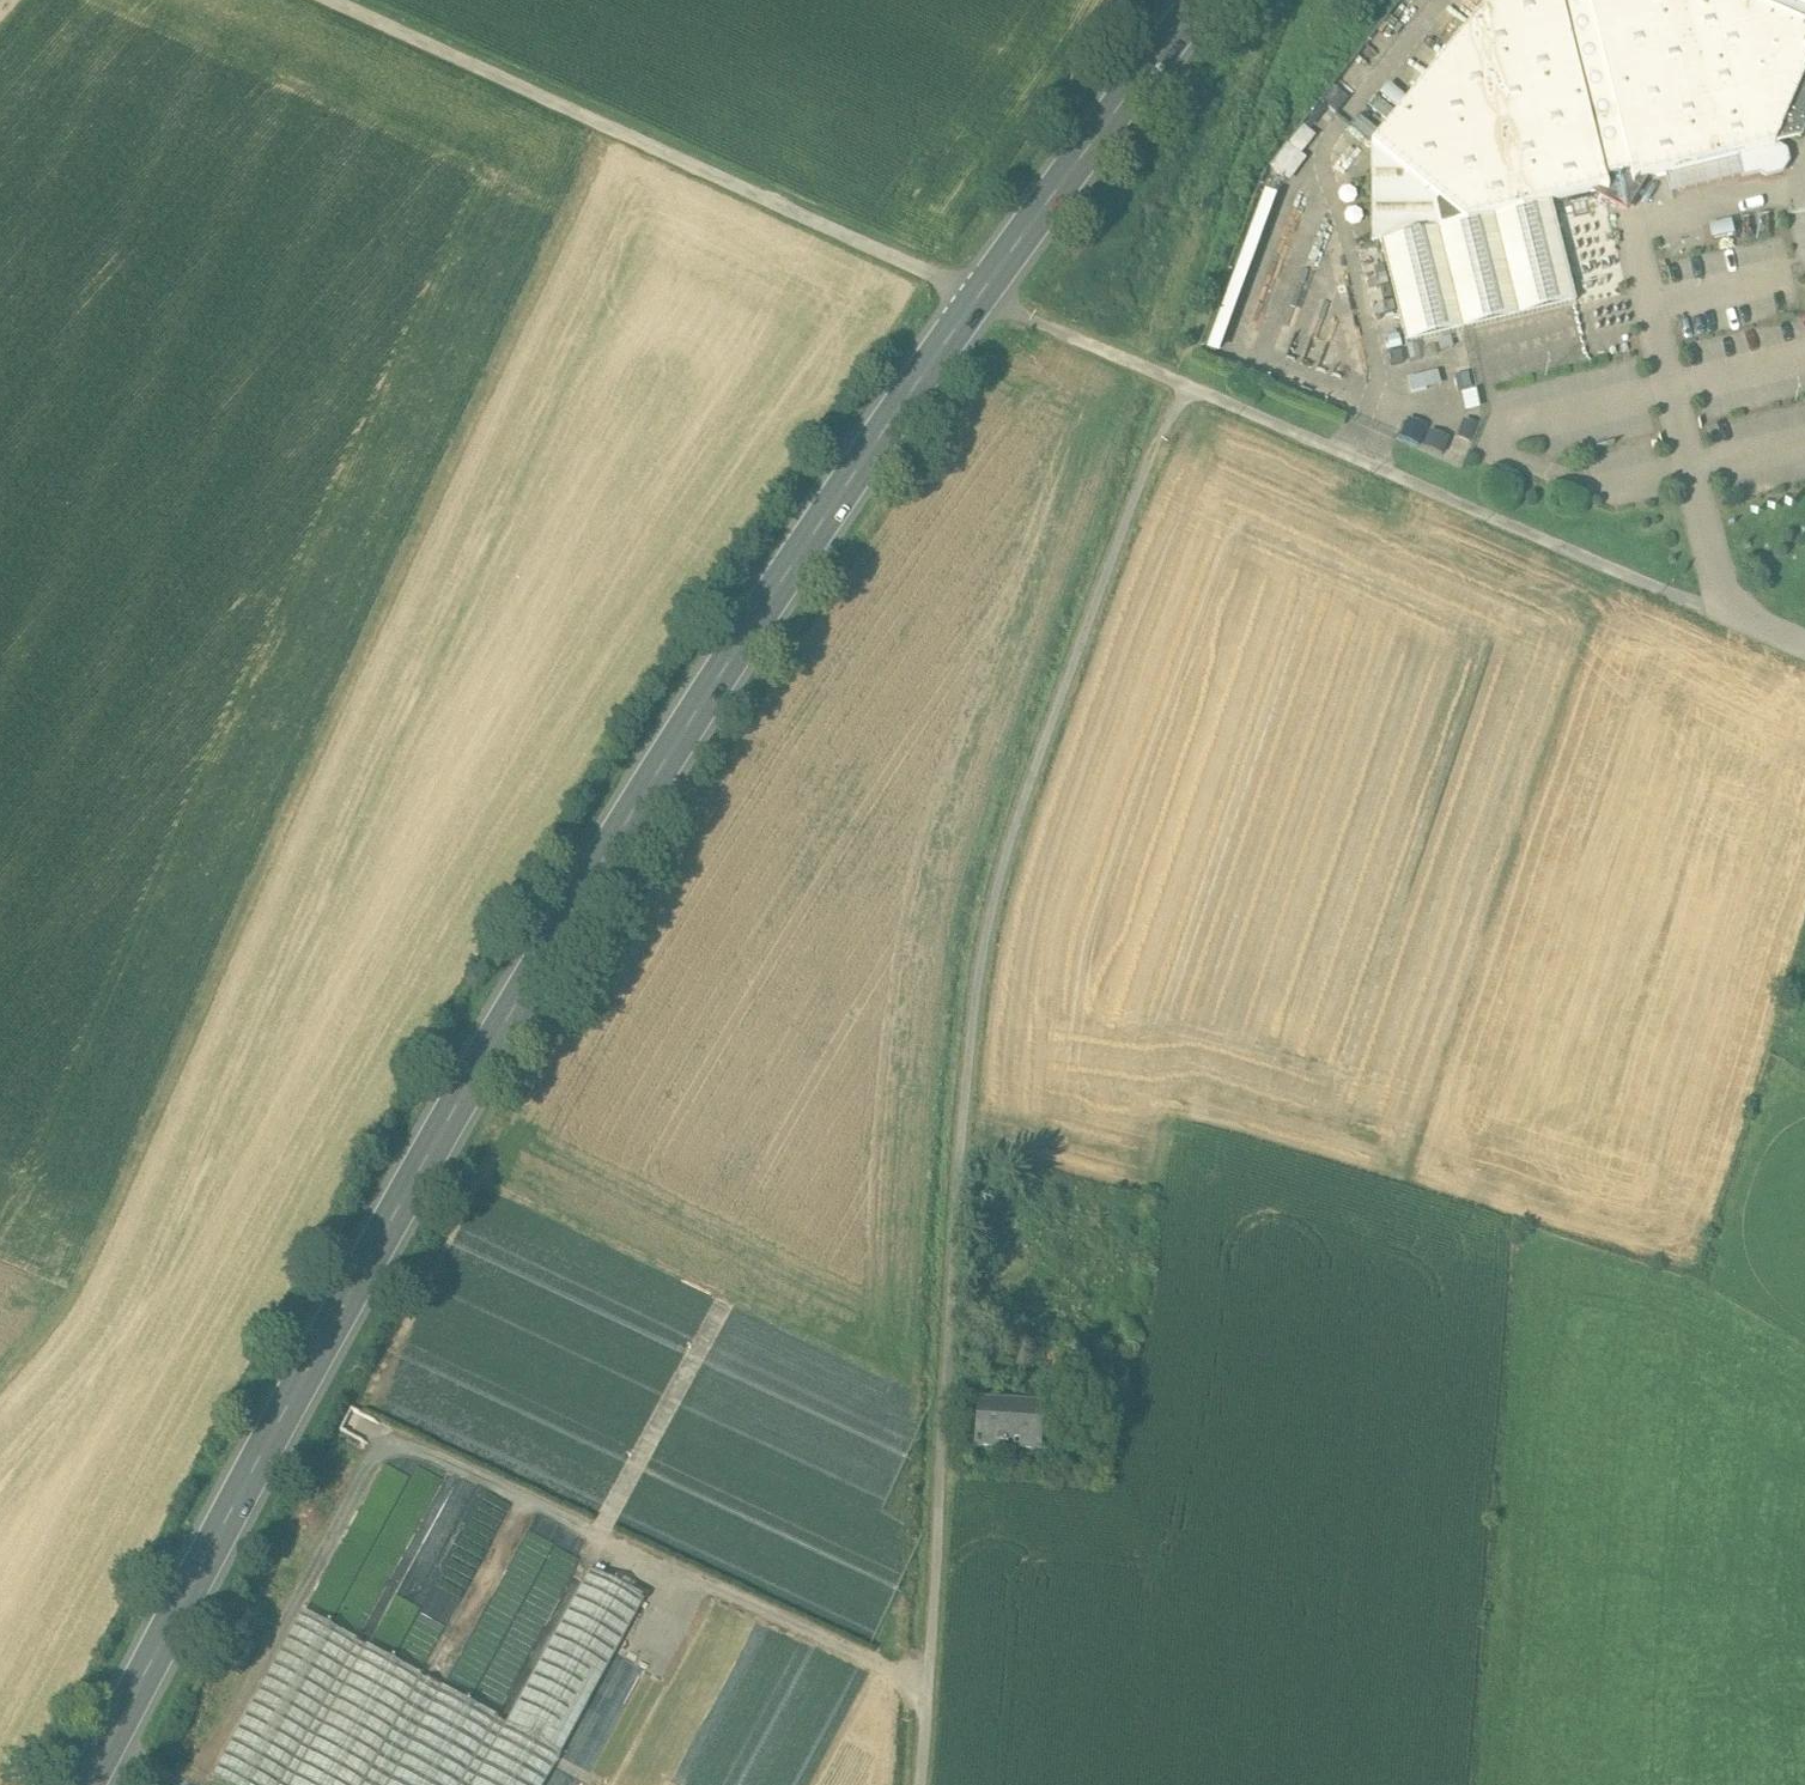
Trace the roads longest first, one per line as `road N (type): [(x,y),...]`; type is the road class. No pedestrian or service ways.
road 1 (primary): [(83,1784),(407,1184),(678,739),(979,294)]
road 2 (residential): [(917,1784),(980,945),(1038,753),(1177,384)]
road 3 (unclassified): [(979,294),(330,0)]
road 4 (unclassified): [(1804,646),(1177,384)]
road 5 (primary): [(979,294),(1198,0)]
road 6 (unclassified): [(1177,384),(1021,312)]

